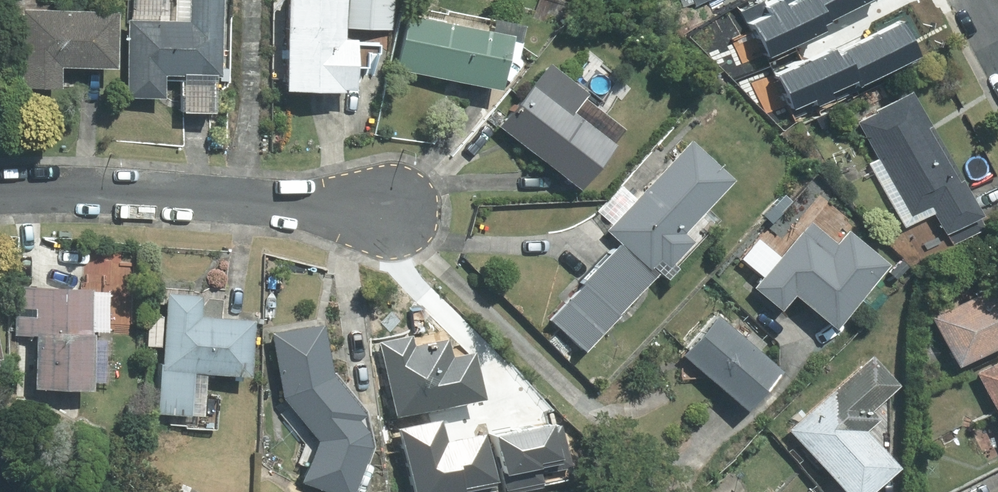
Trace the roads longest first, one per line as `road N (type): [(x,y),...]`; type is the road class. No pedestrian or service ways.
road 1 (residential): [(391,212),(127,194),(0,195)]

